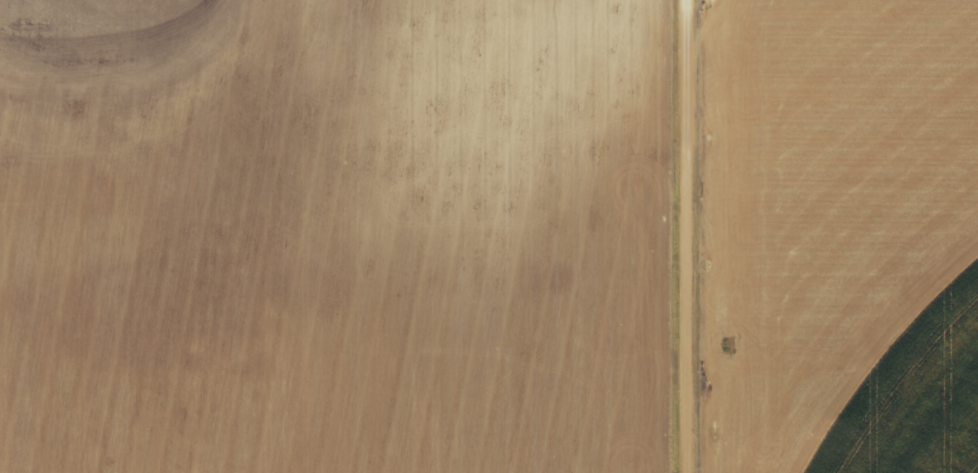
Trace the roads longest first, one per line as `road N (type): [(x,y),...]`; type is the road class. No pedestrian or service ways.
road 1 (residential): [(686,472),(687,0)]

